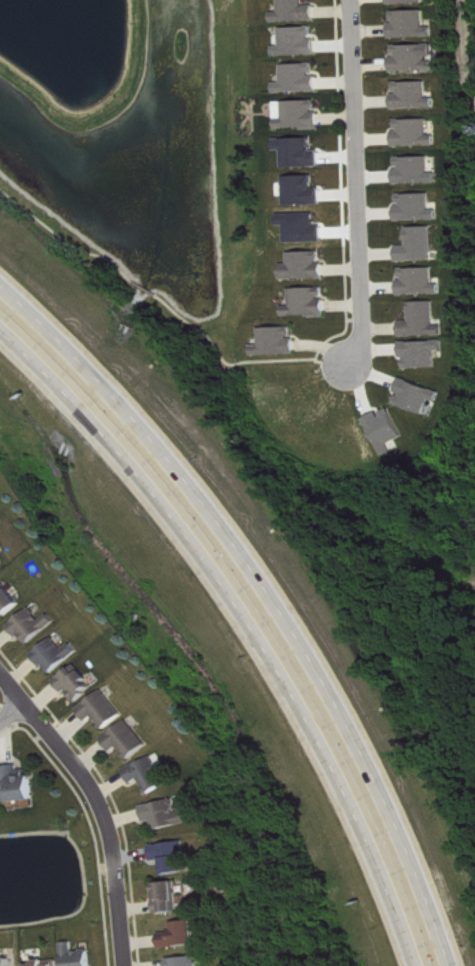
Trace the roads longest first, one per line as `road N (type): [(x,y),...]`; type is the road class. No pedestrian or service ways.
road 1 (motorway): [(451,965),(400,828),(340,706),(239,546),(139,415),(0,281)]
road 2 (motorway): [(0,322),(139,462),(228,581),(372,836),(421,965)]
road 3 (residential): [(345,0),(361,337),(347,365)]
road 4 (residential): [(0,674),(63,744),(108,824),(125,965)]

